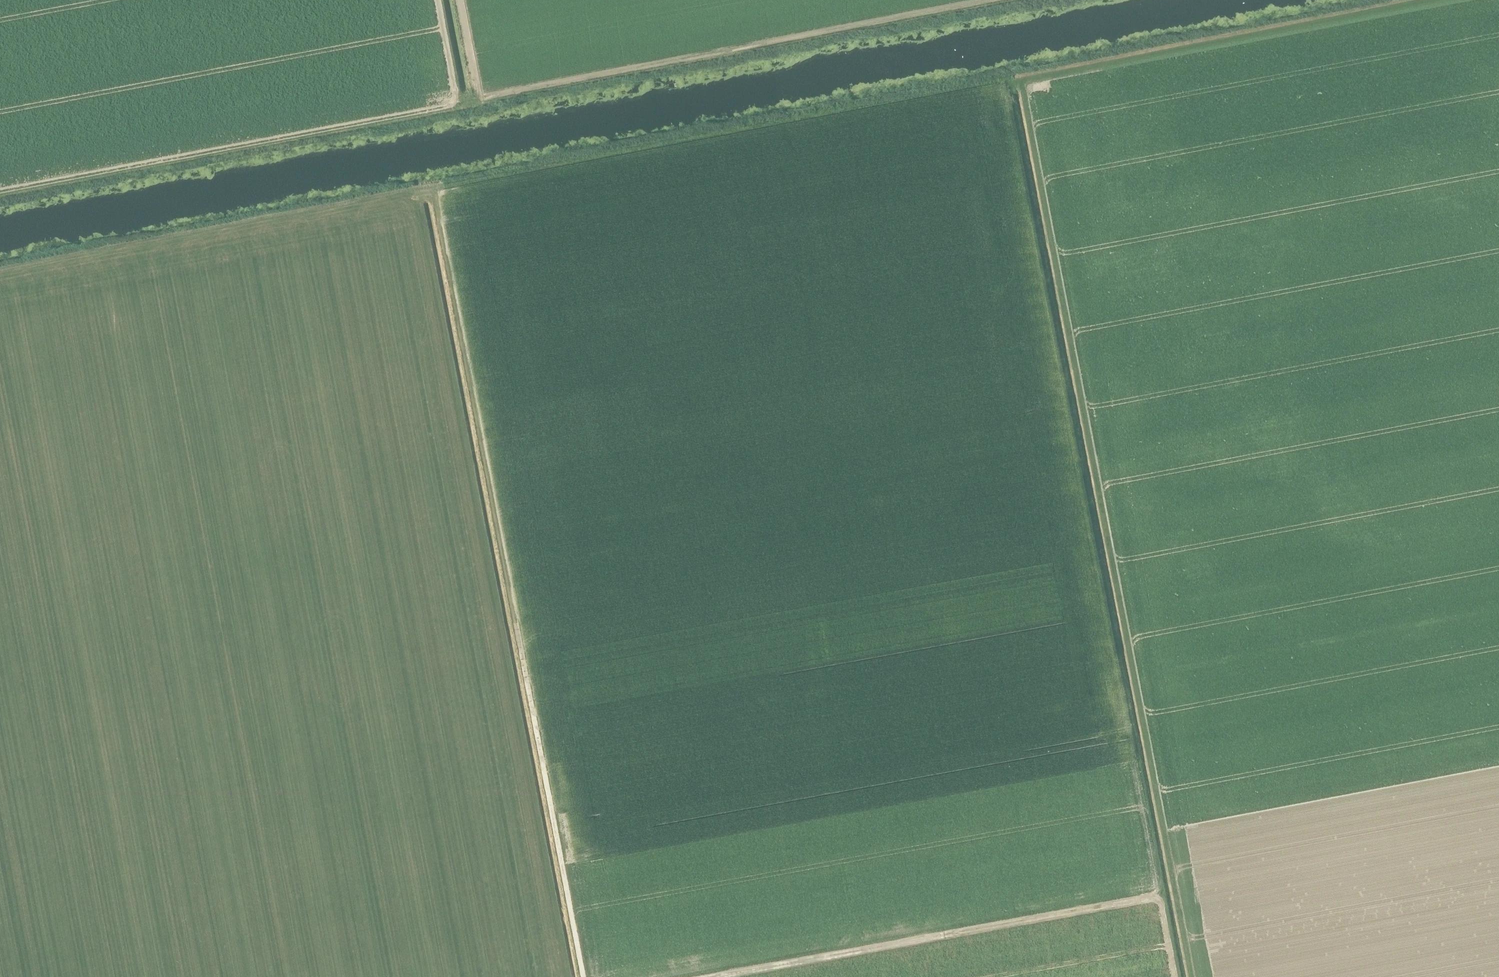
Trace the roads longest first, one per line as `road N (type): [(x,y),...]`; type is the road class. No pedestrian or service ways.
road 1 (track): [(584,976),(516,624)]
road 2 (track): [(716,976),(944,935)]

